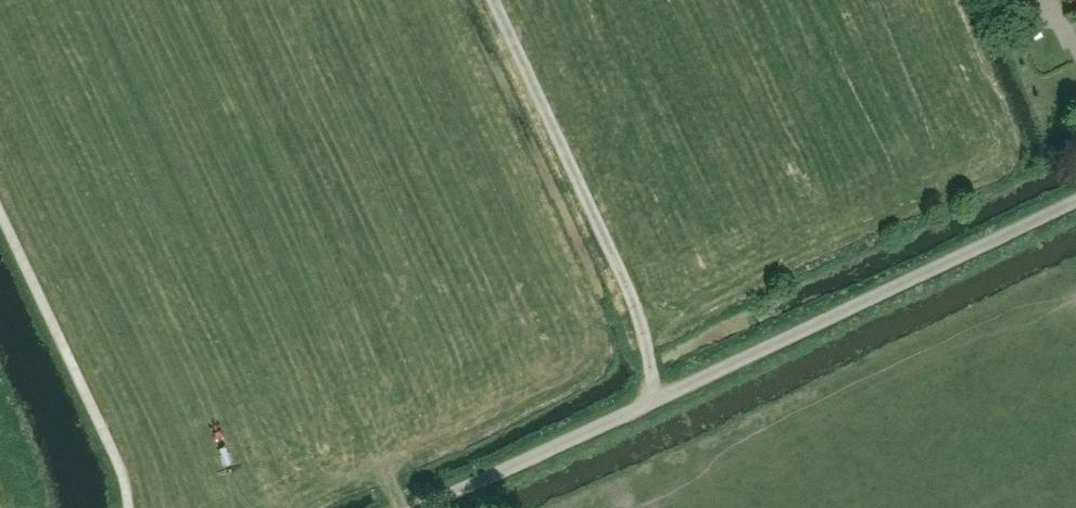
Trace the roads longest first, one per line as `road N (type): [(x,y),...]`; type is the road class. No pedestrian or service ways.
road 1 (unclassified): [(421,507),(1075,201)]

